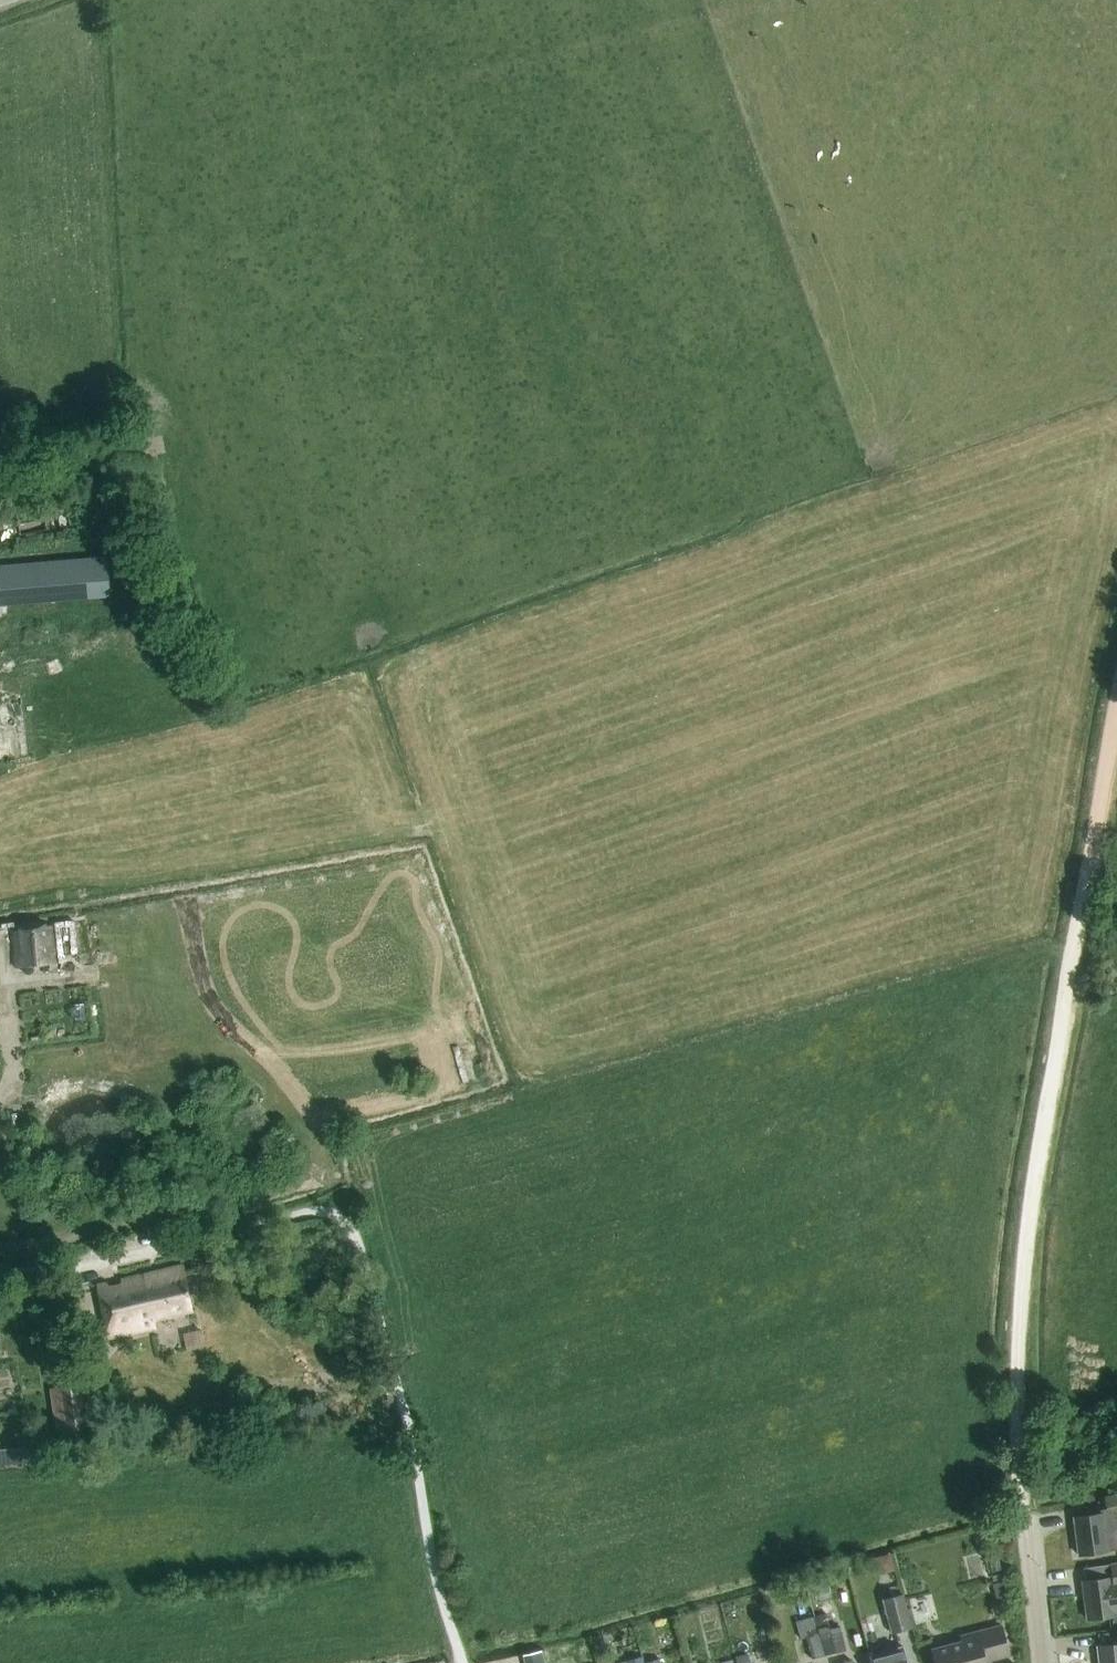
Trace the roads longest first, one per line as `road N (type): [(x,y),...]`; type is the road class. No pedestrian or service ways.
road 1 (track): [(465,1662),(361,1263),(339,1217),(325,1211),(73,1267),(0,1275)]
road 2 (track): [(1116,750),(1032,1206),(1017,1328),(1024,1521)]
road 3 (unclassified): [(1040,1662),(1024,1521)]

